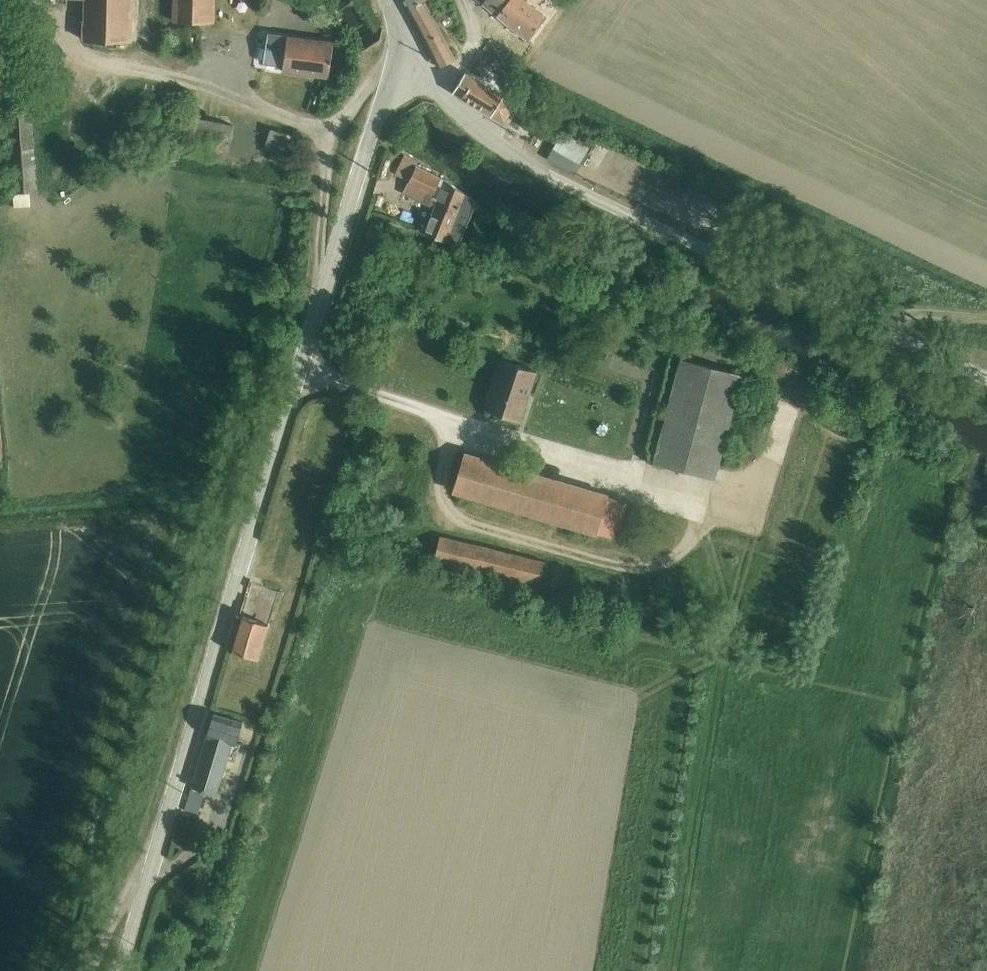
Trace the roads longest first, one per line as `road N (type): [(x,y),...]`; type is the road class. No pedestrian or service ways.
road 1 (tertiary): [(121,970),(395,56)]
road 2 (unclassified): [(986,379),(547,175),(480,131),(395,56)]
road 3 (track): [(832,970),(891,614),(882,581),(853,543),(773,506)]
road 4 (track): [(744,591),(728,633),(675,970)]
road 5 (track): [(188,81),(81,55),(34,0)]
road 6 (track): [(316,315),(327,169)]
road 7 (track): [(842,311),(986,316)]
road 8 (track): [(649,561),(644,634),(610,689)]
road 9 (track): [(149,2),(139,50),(100,116)]

